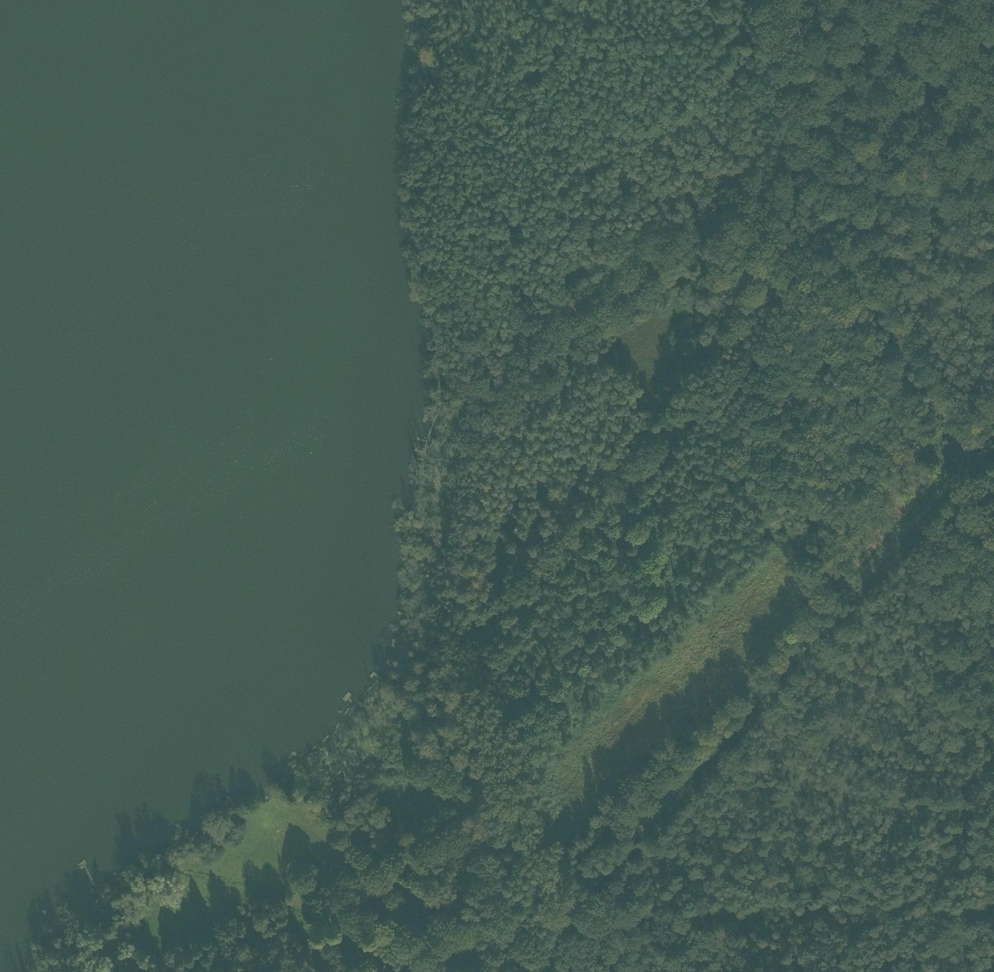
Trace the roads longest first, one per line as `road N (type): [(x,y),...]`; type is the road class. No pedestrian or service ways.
road 1 (unclassified): [(532,971),(572,903),(973,461),(993,450)]
road 2 (track): [(572,903),(506,763),(466,646)]

